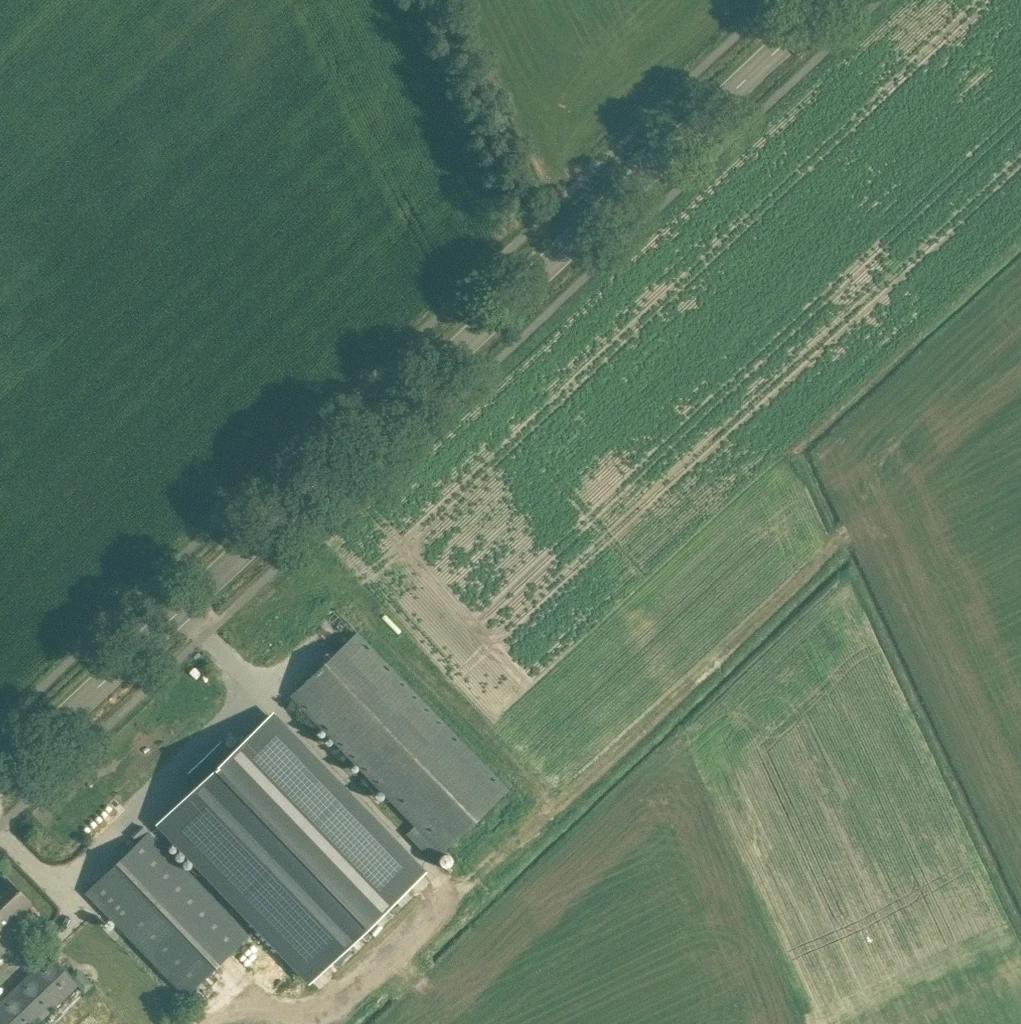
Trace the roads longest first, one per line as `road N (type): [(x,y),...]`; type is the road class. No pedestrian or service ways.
road 1 (secondary): [(0,776),(828,0)]

